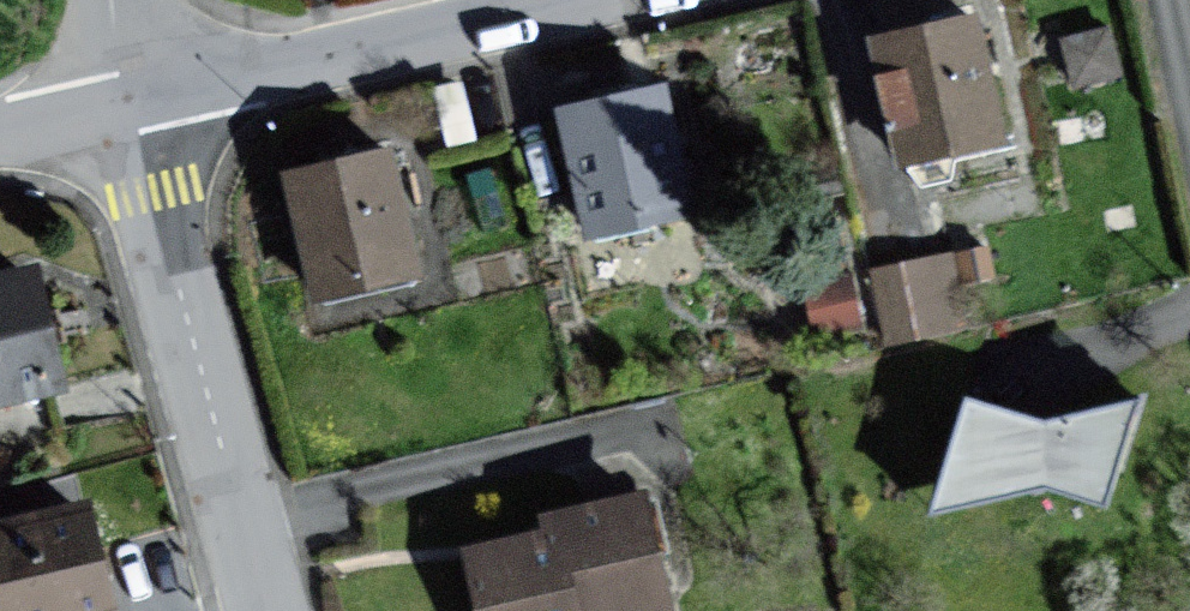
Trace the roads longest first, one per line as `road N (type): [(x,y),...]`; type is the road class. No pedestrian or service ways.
road 1 (residential): [(263,610),(135,103)]
road 2 (unclassified): [(593,0),(135,103)]
road 3 (unclassified): [(135,103),(0,133)]
road 4 (residential): [(1159,0),(1189,132)]

